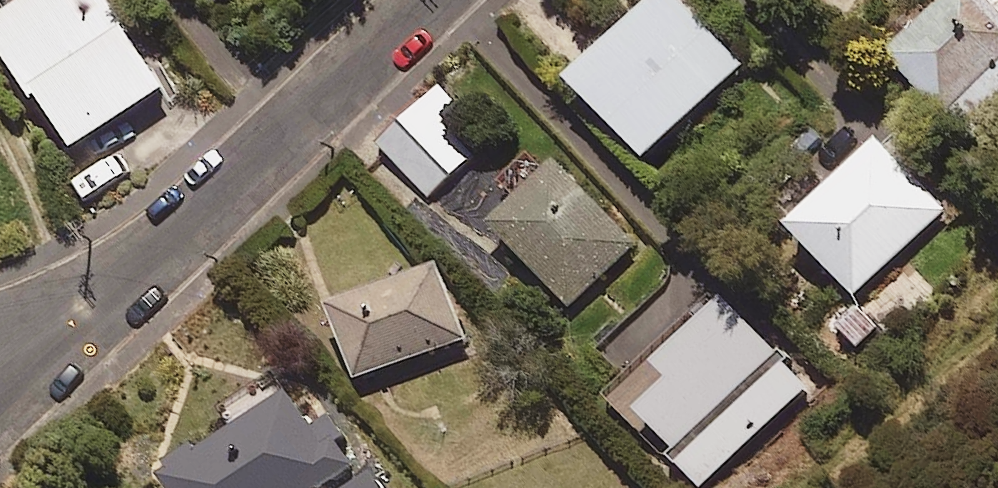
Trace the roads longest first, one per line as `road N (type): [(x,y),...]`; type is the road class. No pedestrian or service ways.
road 1 (residential): [(134,271),(424,0)]
road 2 (residential): [(0,401),(134,271)]
road 3 (residential): [(0,330),(134,271)]

